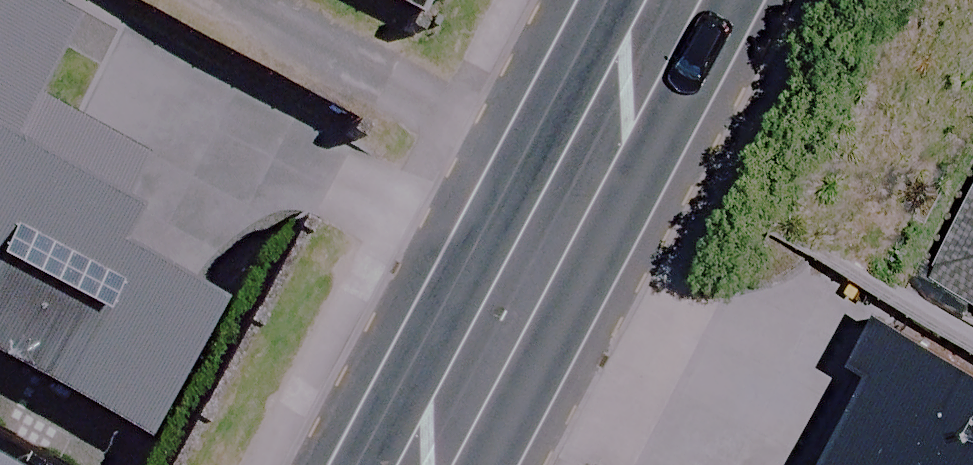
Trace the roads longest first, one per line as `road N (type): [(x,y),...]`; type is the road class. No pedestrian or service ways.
road 1 (residential): [(574,187),(222,0)]
road 2 (secondary): [(427,464),(574,187)]
road 3 (secondary): [(574,187),(675,0)]

